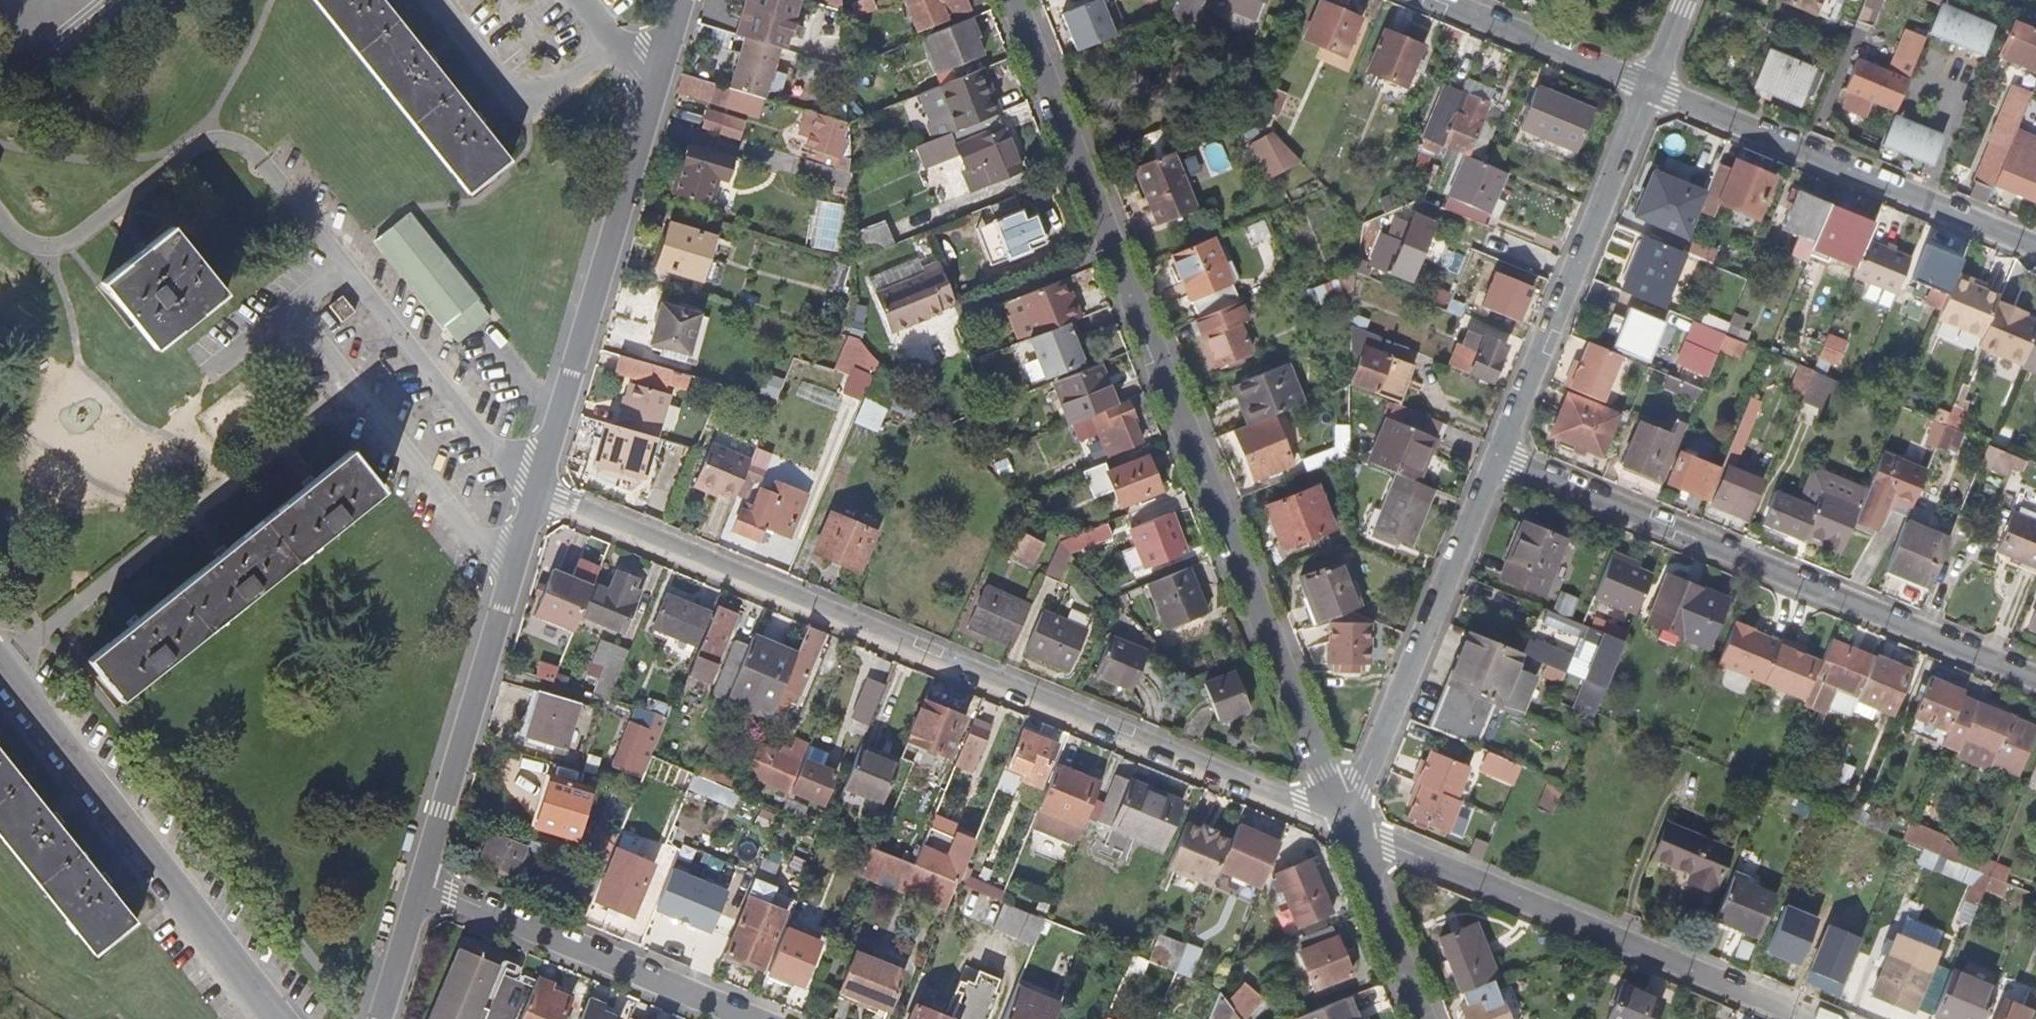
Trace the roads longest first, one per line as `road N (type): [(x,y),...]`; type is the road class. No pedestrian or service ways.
road 1 (residential): [(1023,0),(1343,821)]
road 2 (residential): [(1343,821),(534,492)]
road 3 (residential): [(2035,677),(1499,457)]
road 4 (residential): [(1822,1018),(1343,821)]
road 5 (residential): [(0,665),(284,1018)]
road 6 (residential): [(534,492),(650,84)]
road 7 (residential): [(1649,86),(2035,245)]
road 8 (residential): [(417,883),(534,492)]
road 9 (residential): [(1649,86),(1499,457)]
road 10 (residential): [(1499,457),(1343,821)]
road 11 (residential): [(417,883),(747,1018)]
road 12 (residential): [(1436,0),(1649,86)]
road 13 (residential): [(1343,821),(1423,1018)]
road 14 (residential): [(375,1018),(417,883)]

